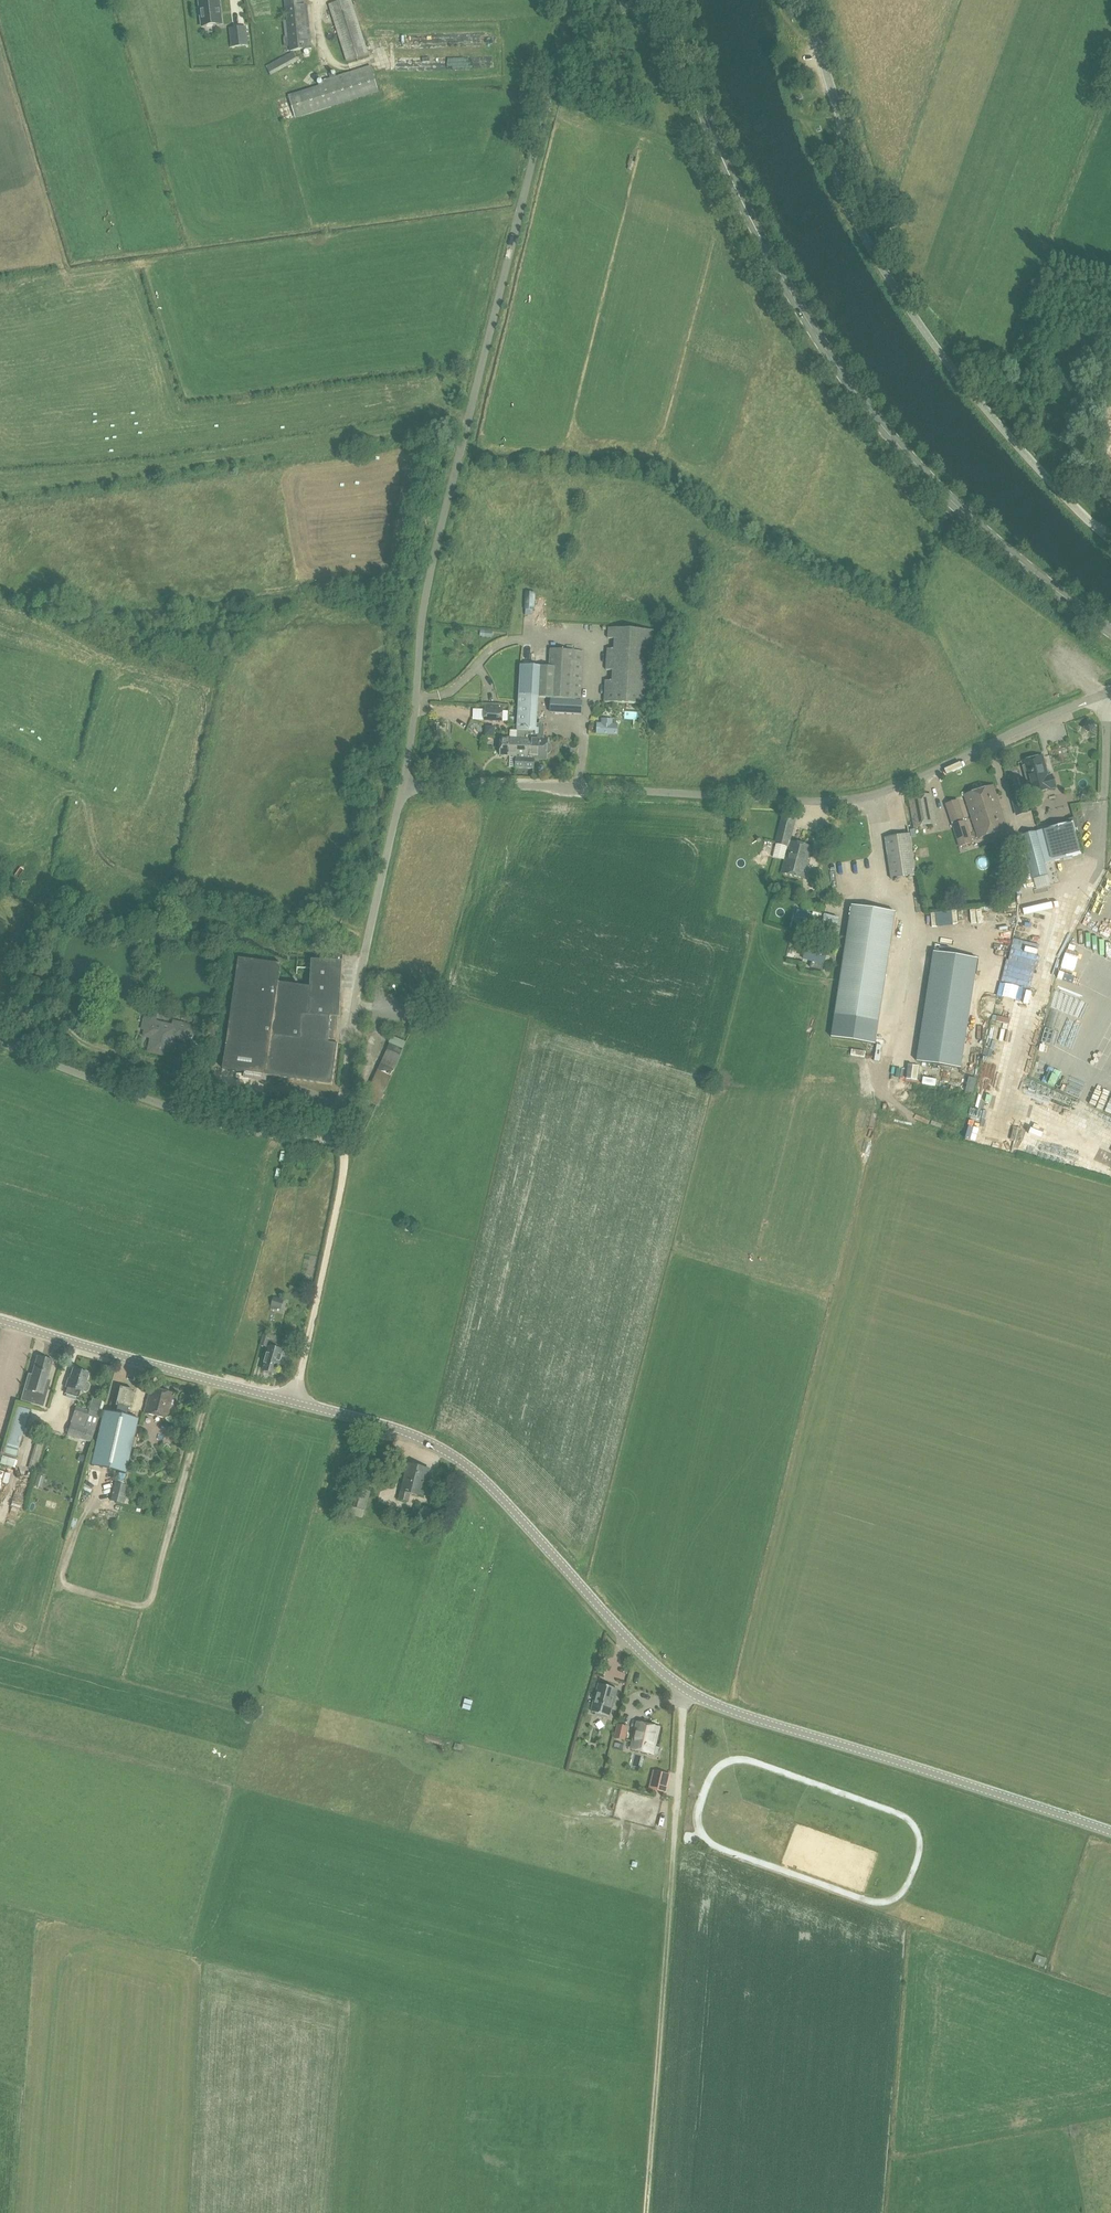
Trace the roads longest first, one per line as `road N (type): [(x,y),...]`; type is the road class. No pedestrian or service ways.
road 1 (unclassified): [(1110,1833),(699,1700),(661,1672),(485,1484),(432,1443),(0,1317)]
road 2 (unclassified): [(405,787),(437,543),(571,0)]
road 3 (secondary): [(1110,632),(949,499),(838,368),(726,168),(673,0)]
road 4 (unclassified): [(405,787),(836,801),(905,783),(1110,690)]
road 5 (unclassified): [(0,1042),(236,1127),(339,1133),(362,962),(405,787)]
road 6 (unclassified): [(1110,542),(971,392),(868,244),(838,185),(840,122),(806,0)]
road 7 (track): [(646,2212),(684,1690)]
road 8 (track): [(297,1402),(344,1178),(339,1133)]

